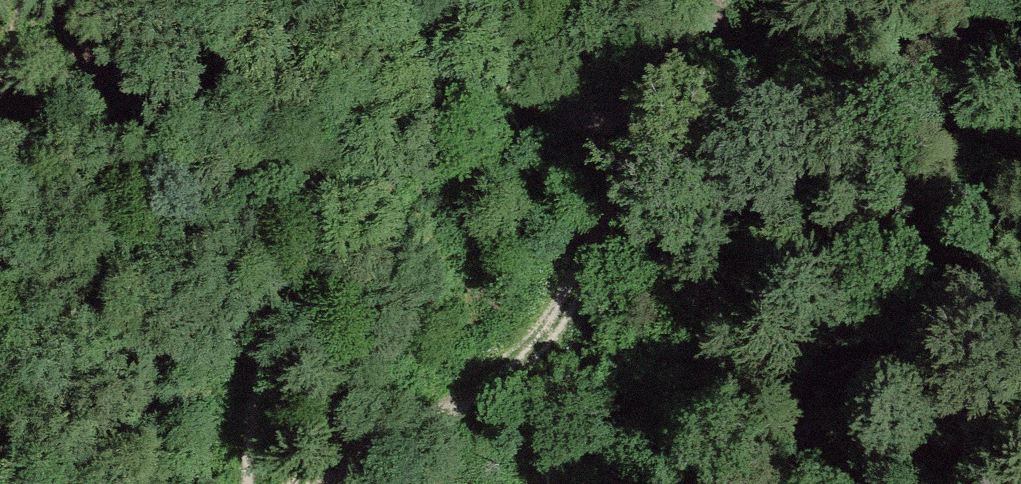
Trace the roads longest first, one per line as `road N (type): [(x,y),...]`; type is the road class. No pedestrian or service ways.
road 1 (track): [(815,0),(786,49),(600,483)]
road 2 (track): [(422,0),(279,483)]
road 3 (track): [(599,483),(556,246),(553,111)]
road 4 (track): [(786,49),(553,111),(493,0)]
road 5 (track): [(282,483),(556,246)]

